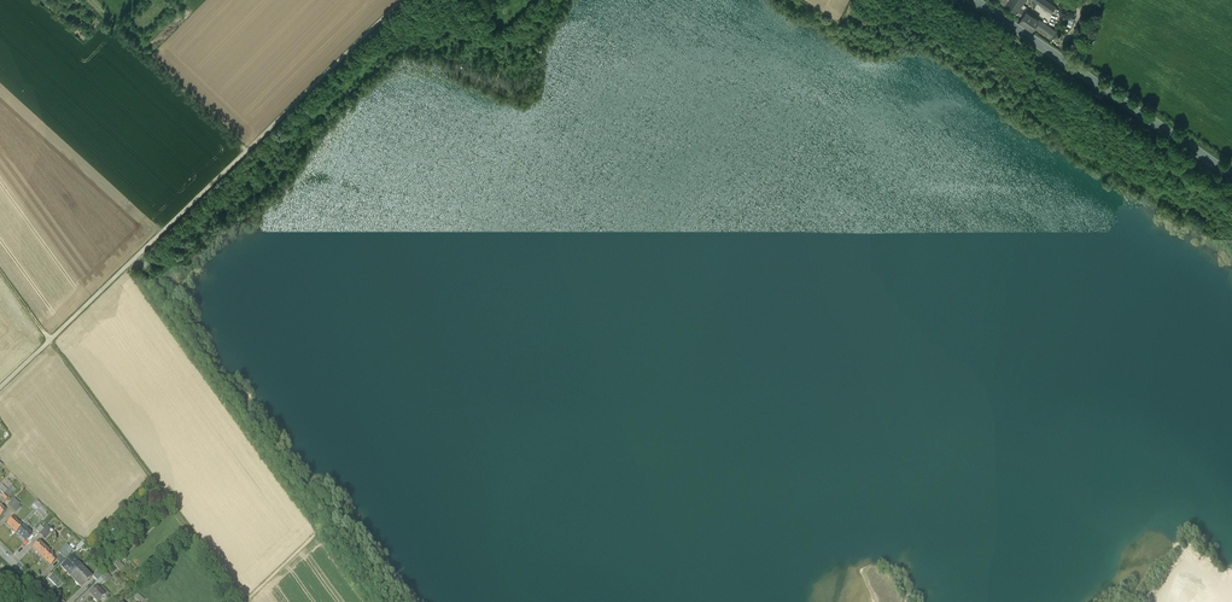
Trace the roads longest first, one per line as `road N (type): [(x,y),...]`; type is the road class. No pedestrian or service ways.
road 1 (unclassified): [(402,0),(0,389)]
road 2 (track): [(241,601),(0,272)]
road 3 (primary): [(973,0),(1231,175)]
road 4 (track): [(247,150),(117,28)]

